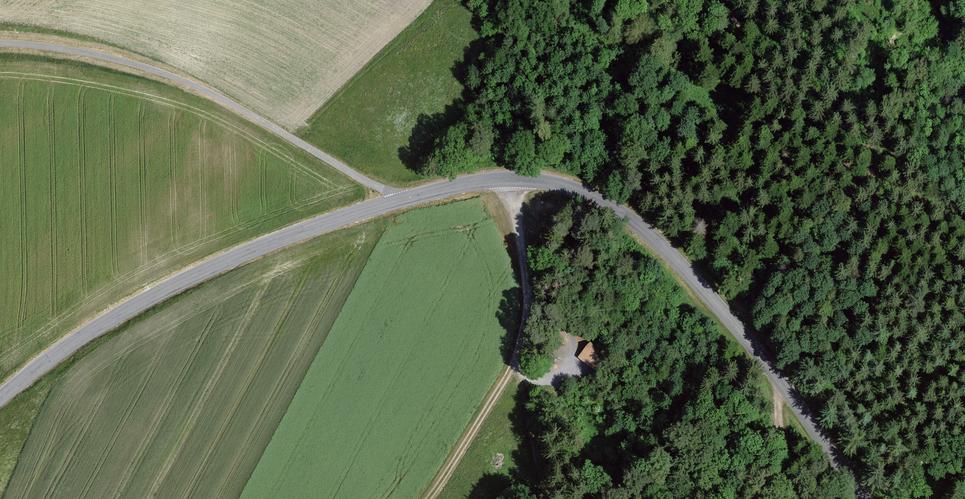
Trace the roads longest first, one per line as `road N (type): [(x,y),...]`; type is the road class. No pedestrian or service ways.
road 1 (tertiary): [(0,398),(133,305),(258,247),(438,190),(531,179),(583,192),(646,231),(745,337),(865,498)]
road 2 (track): [(0,42),(81,50),(176,75),(400,200)]
road 3 (track): [(510,179),(521,361),(536,376),(558,373),(570,356)]
road 4 (track): [(521,361),(433,498)]

